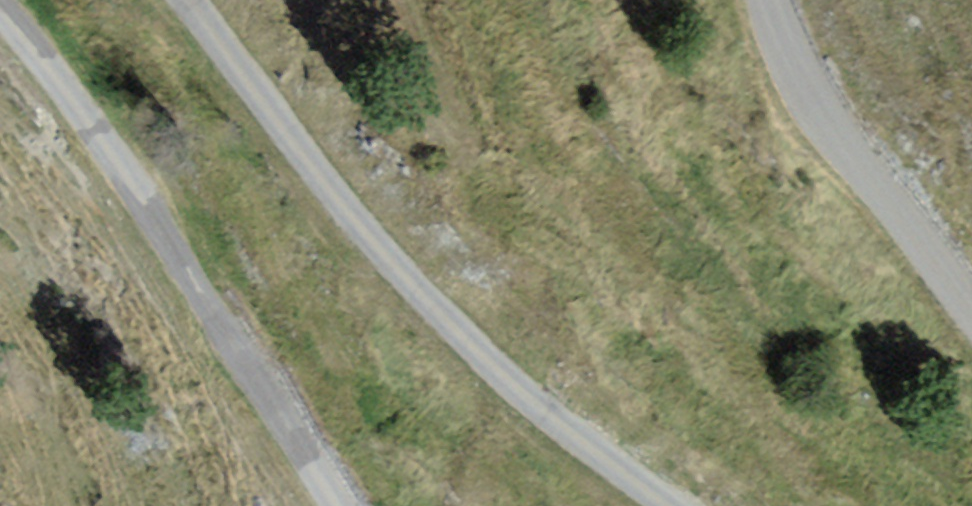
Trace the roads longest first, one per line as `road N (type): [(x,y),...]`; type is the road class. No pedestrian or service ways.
road 1 (unclassified): [(189,0),(373,238),(496,367),(672,505)]
road 2 (unclassified): [(341,505),(118,160),(0,6)]
road 3 (unclassified): [(971,313),(813,106),(766,0)]

